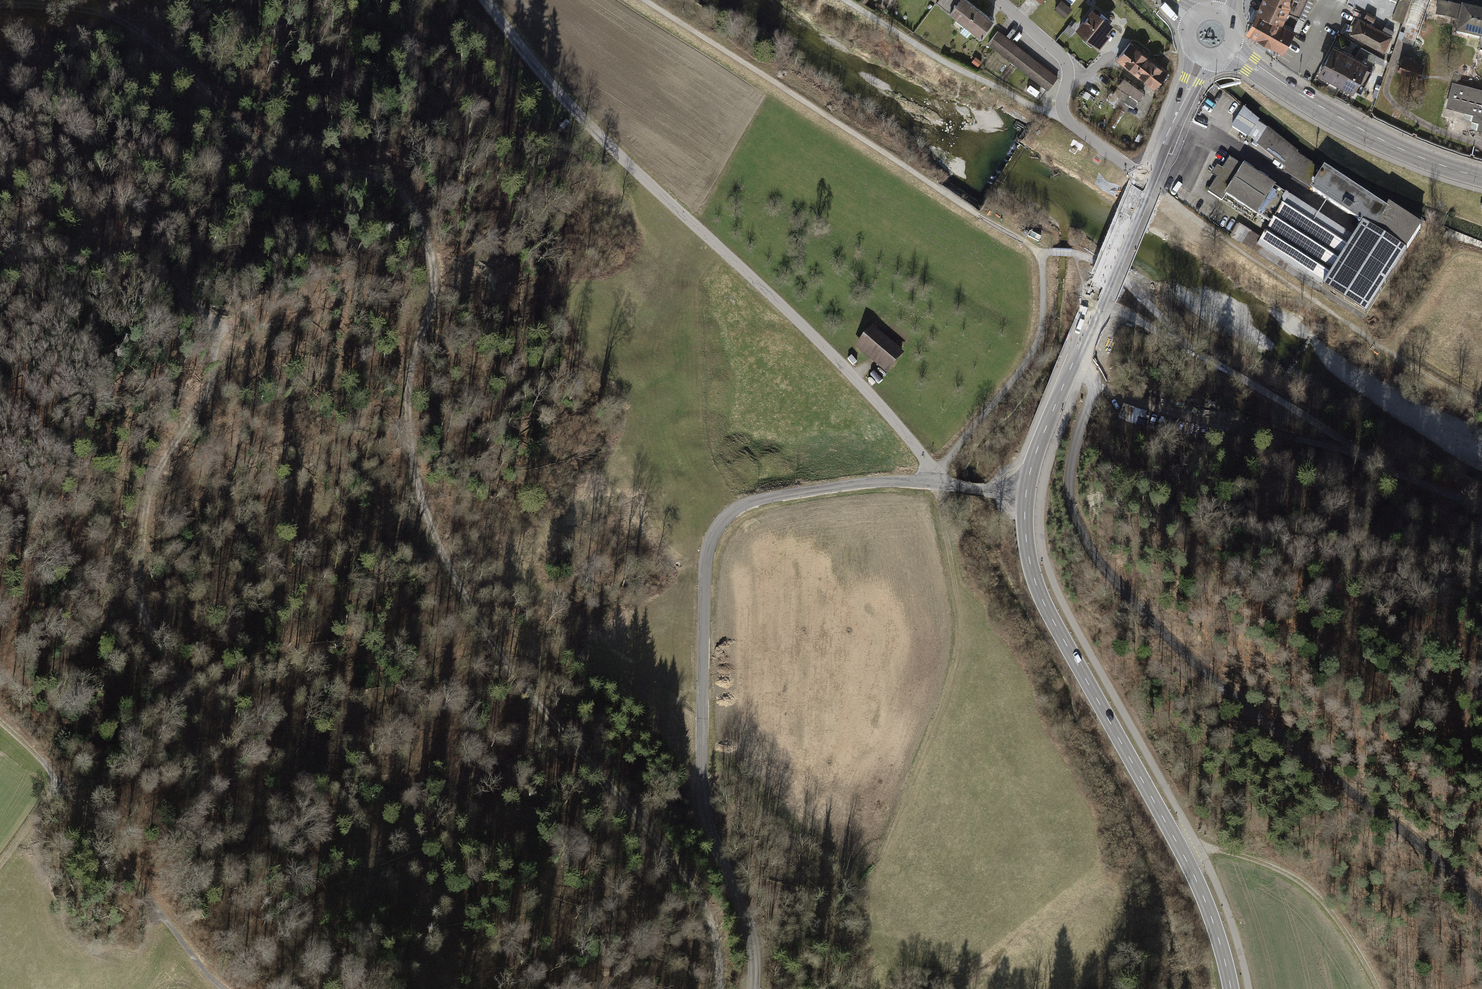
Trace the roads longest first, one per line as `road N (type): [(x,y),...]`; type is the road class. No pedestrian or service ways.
road 1 (track): [(719,988),(714,930),(696,891),(500,656),(433,533),(407,416),(433,273),(406,199),(372,174),(307,172),(278,161),(124,21),(85,9),(0,4)]
road 2 (tertiary): [(1026,496),(935,483),(861,484),(752,501),(715,529),(706,579),(703,797),(748,922),(753,988)]
road 3 (unclassified): [(1073,363),(1093,385),(1072,454),(1072,505),(1097,558),(1250,708),(1481,904)]
road 4 (track): [(0,255),(131,260),(215,326),(208,393),(151,484),(138,579),(146,622),(214,744)]
road 5 (track): [(935,483),(875,400),(567,104),(484,0)]
road 6 (tertiary): [(1230,988),(1195,876),(1042,597),(1026,496)]
road 7 (track): [(935,483),(960,648),(866,885),(856,988)]
road 8 (track): [(643,0),(1040,253)]
road 9 (track): [(1149,181),(1270,275),(1481,406)]
road 10 (track): [(223,988),(38,757),(0,722)]
road 11 (track): [(1201,358),(1355,455),(1481,507)]
road 12 (track): [(1175,840),(1271,867),(1316,896),(1377,988)]
road 13 (track): [(935,483),(1035,345),(1040,253)]
road 14 (track): [(1072,126),(940,59),(848,0)]
road 15 (residential): [(1149,181),(1072,126),(1062,105),(1069,69),(998,0)]
road 16 (primary): [(1481,177),(1385,141),(1289,87)]
road 17 (tertiary): [(1073,363),(1149,181)]
road 18 (track): [(1076,254),(1123,281),(1201,358)]
road 19 (track): [(1481,846),(1380,795),(1340,784)]
road 20 (track): [(1395,355),(1442,262),(1481,258)]
road 21 (tertiary): [(1026,496),(1073,363)]

